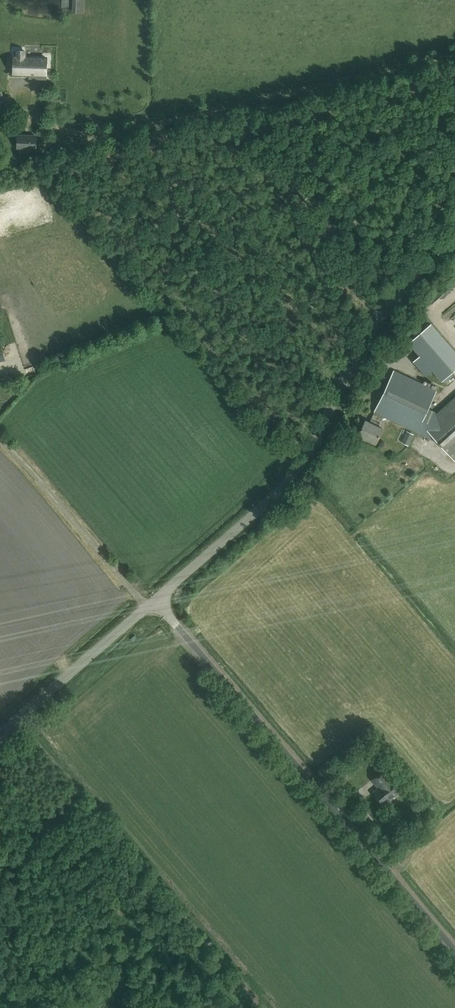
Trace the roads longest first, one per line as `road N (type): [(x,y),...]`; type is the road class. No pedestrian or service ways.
road 1 (unclassified): [(155,600),(288,480),(377,316),(454,238)]
road 2 (track): [(454,58),(134,130),(0,122)]
road 3 (unclassified): [(454,948),(155,600)]
road 4 (track): [(137,1007),(129,921),(0,768)]
road 5 (unclassified): [(0,733),(155,600)]

